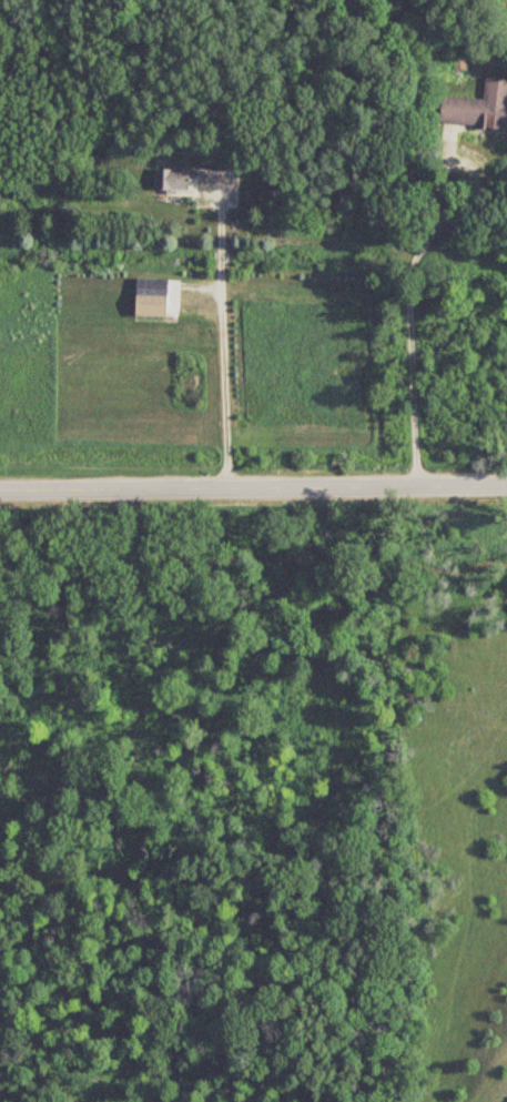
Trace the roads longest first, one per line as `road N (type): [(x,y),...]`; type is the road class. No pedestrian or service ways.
road 1 (tertiary): [(0,487),(506,484)]

